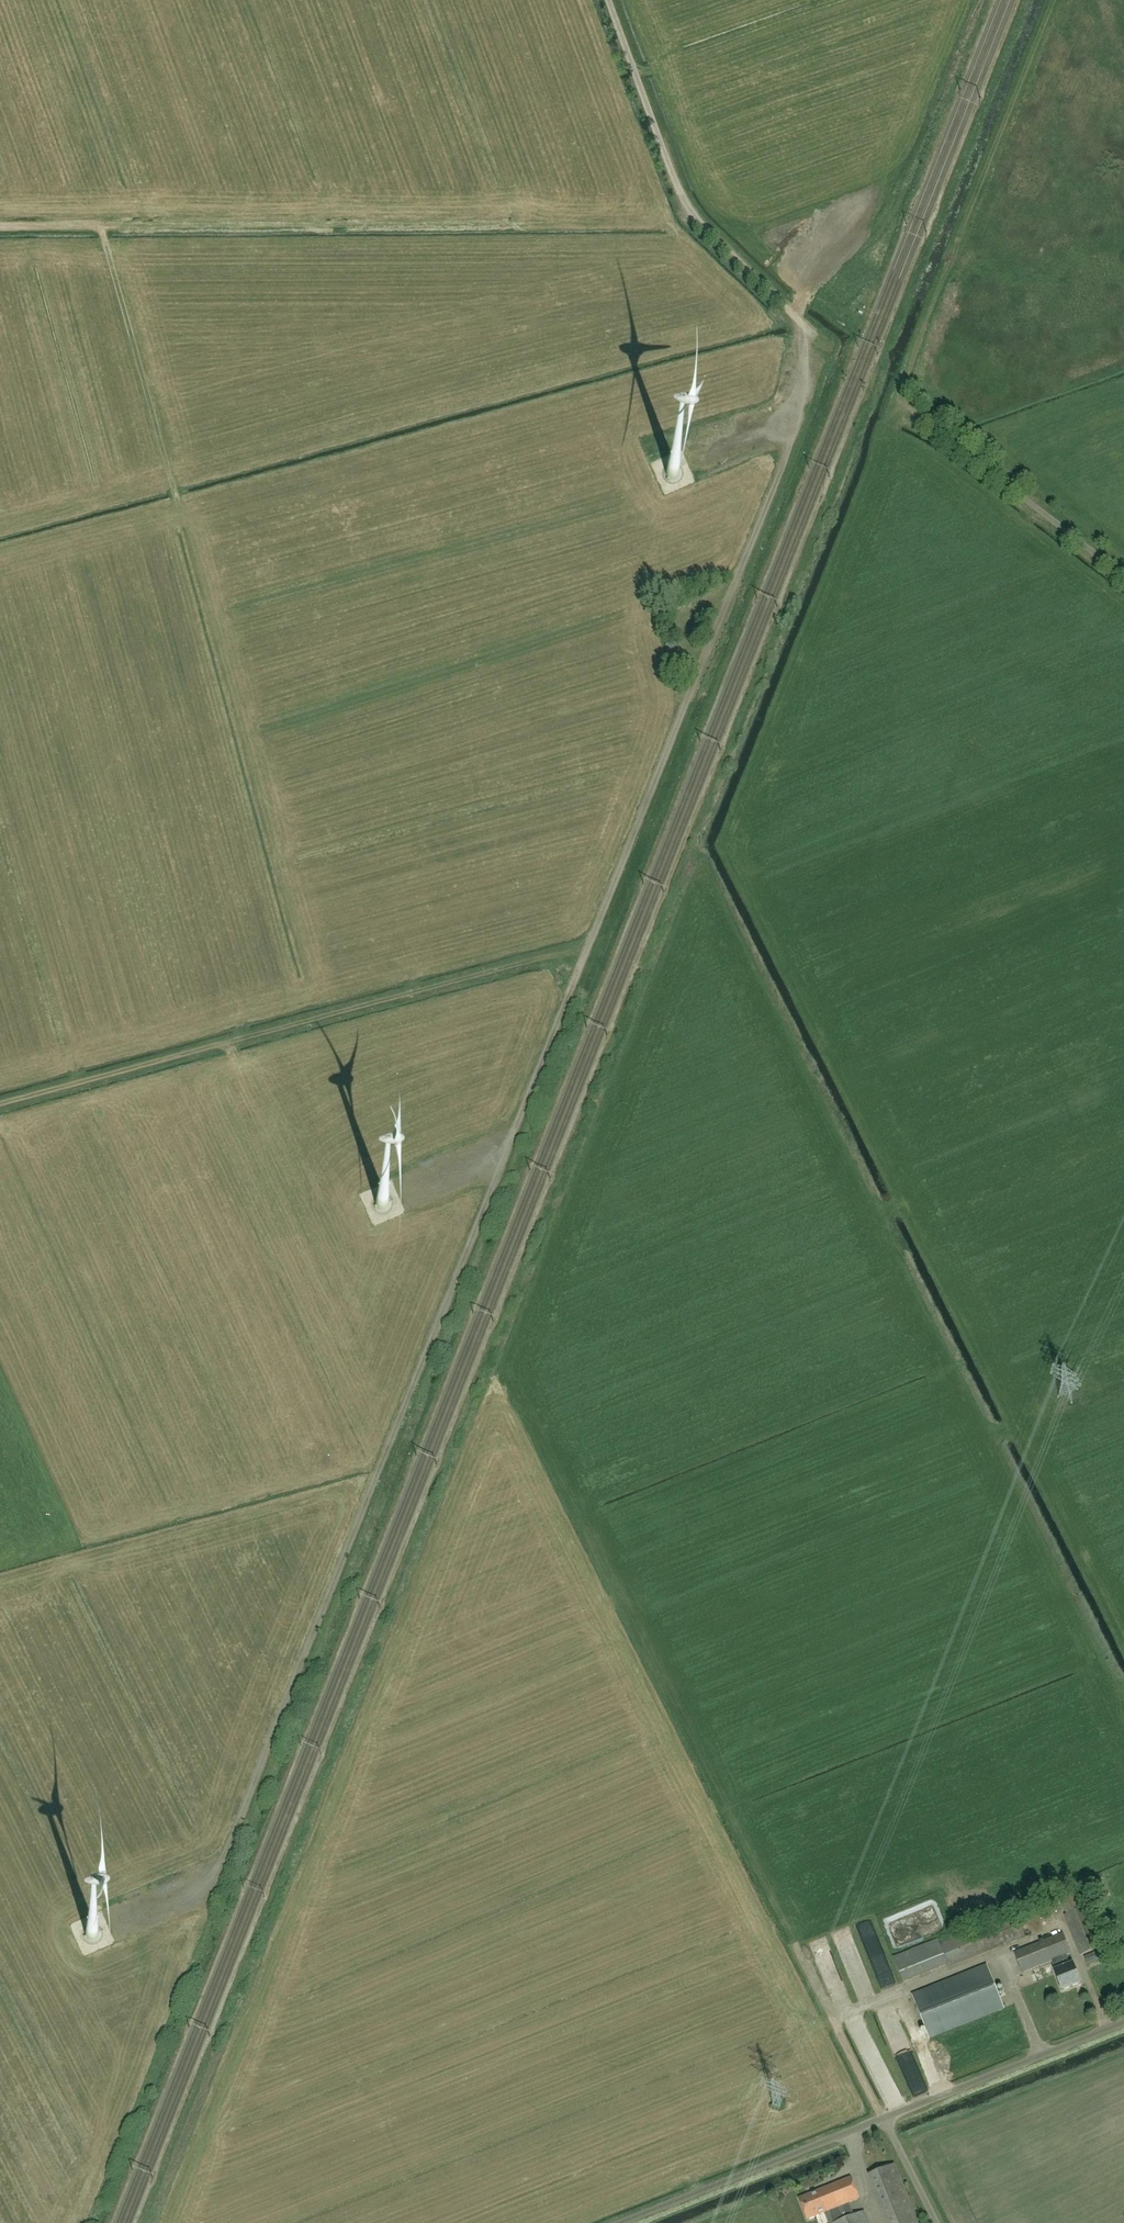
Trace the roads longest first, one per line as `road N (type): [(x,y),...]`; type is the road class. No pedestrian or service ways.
road 1 (track): [(691,214),(671,223),(0,227)]
road 2 (track): [(900,400),(1053,0)]
road 3 (unclassified): [(811,330),(691,214),(609,0)]
road 4 (unclassified): [(619,2222),(885,2118)]
road 5 (unclassified): [(1123,572),(900,400)]
road 6 (unclassified): [(885,2118),(1123,2022)]

